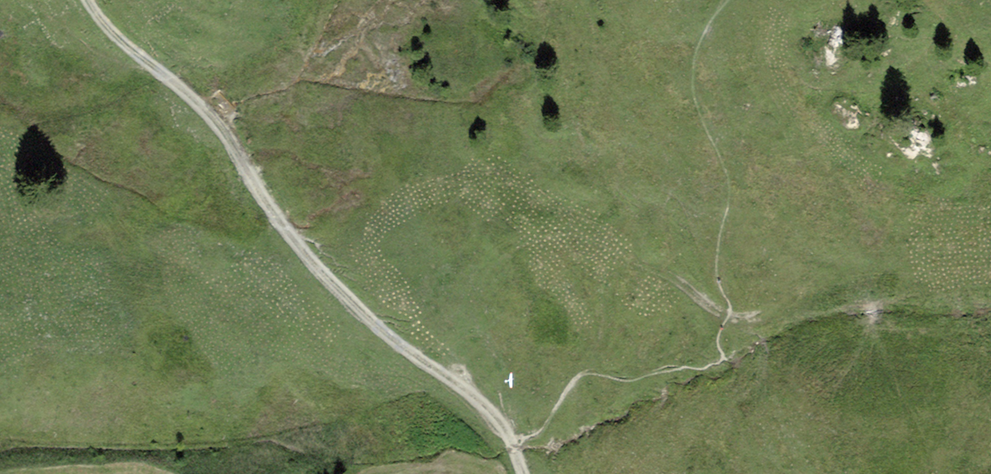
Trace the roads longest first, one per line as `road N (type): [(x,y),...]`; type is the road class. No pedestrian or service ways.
road 1 (track): [(87,0),(113,38),(231,145),(288,239),(360,315),(485,403),(515,442)]
road 2 (track): [(735,178),(776,283),(758,316),(733,317),(678,276),(591,234),(531,235),(495,254),(474,284),(460,386)]
road 3 (track): [(729,0),(703,42),(699,83),(735,178)]

